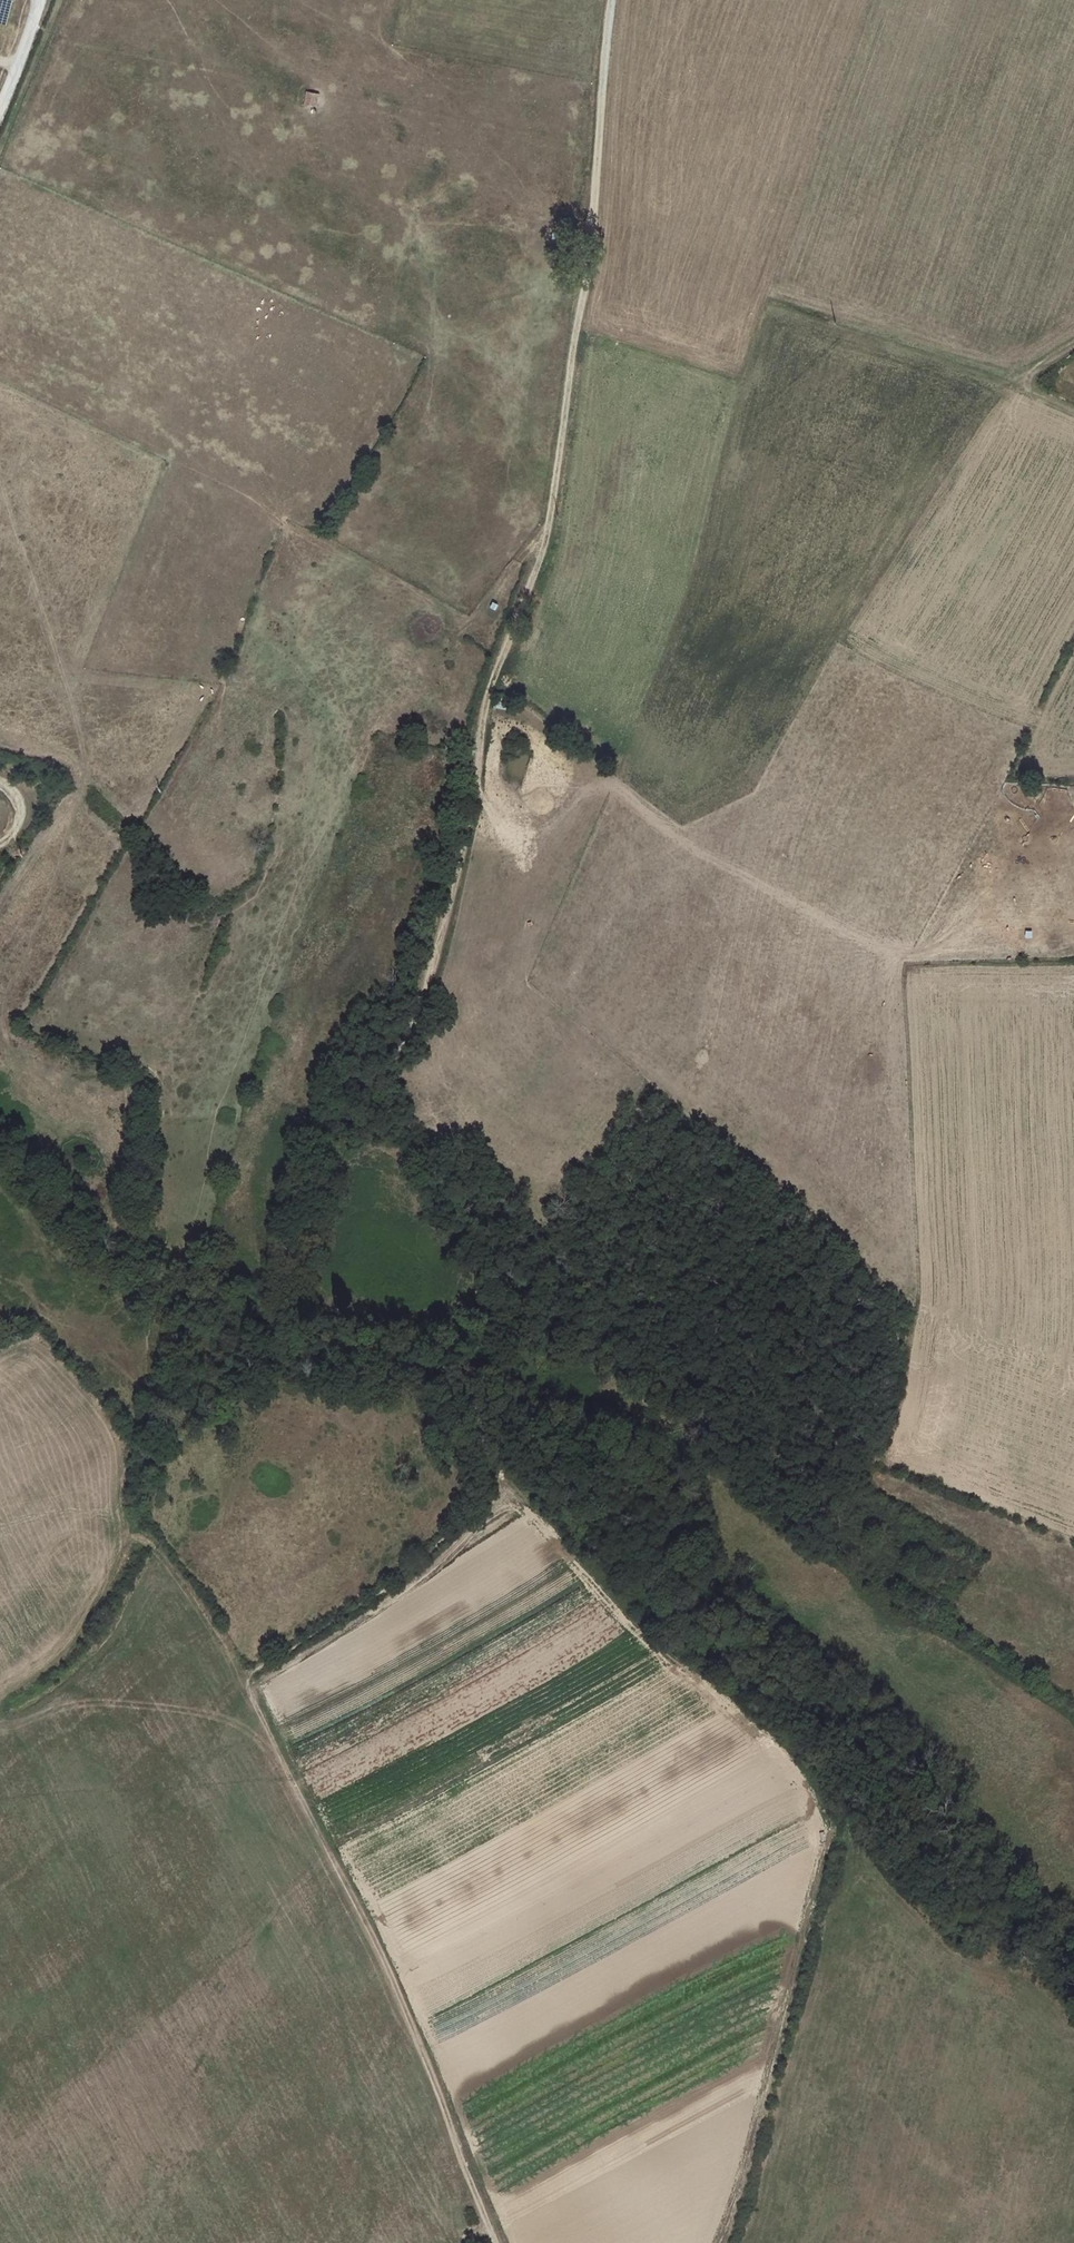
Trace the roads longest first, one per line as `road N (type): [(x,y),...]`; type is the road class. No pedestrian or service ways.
road 1 (track): [(614,0),(545,523),(497,659),(467,838),(386,1090),(390,1115),(495,1271),(496,1314),(477,1359),(480,1471)]
road 2 (track): [(493,2242),(376,1957),(244,1682)]
road 3 (track): [(244,1682),(382,1595),(433,1552),(471,1499),(480,1471)]
road 4 (track): [(480,1471),(569,1544),(628,1611)]
road 5 (track): [(244,1682),(185,1587),(137,1545)]

